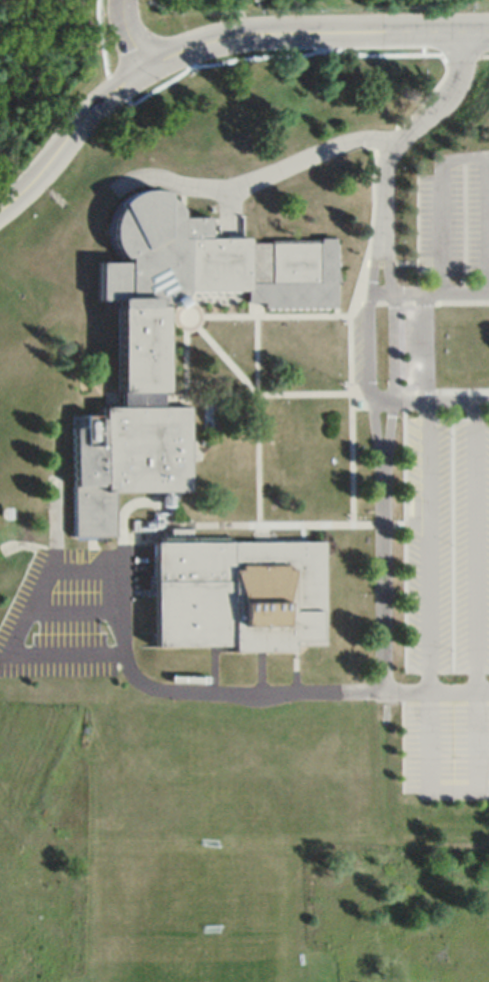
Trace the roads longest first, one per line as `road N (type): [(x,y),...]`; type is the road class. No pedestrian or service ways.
road 1 (tertiary): [(488,33),(265,32),(208,41),(146,68)]
road 2 (tertiary): [(146,68),(88,111),(0,210)]

